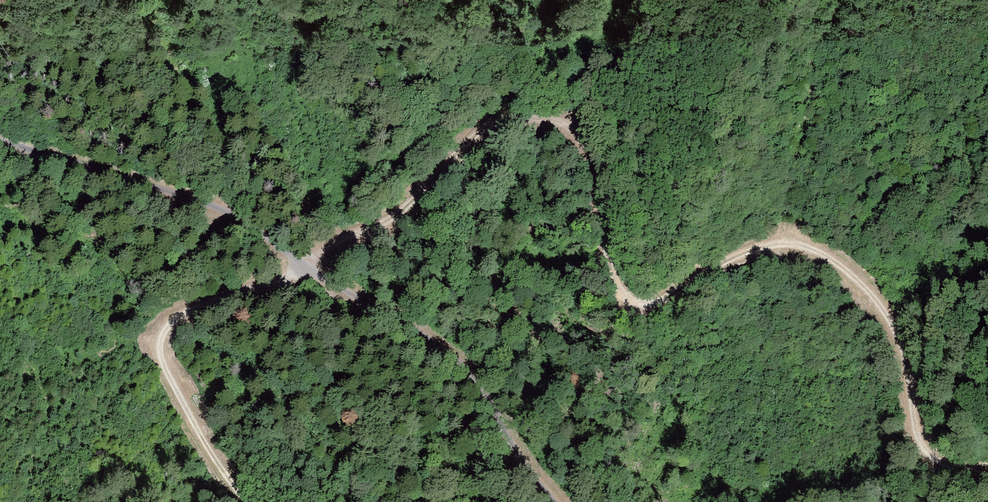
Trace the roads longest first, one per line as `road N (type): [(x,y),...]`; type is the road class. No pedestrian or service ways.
road 1 (track): [(987,477),(925,451),(892,324),(853,276),(810,250),(775,244),(665,298),(644,304),(625,295),(611,274),(592,162),(577,131),(557,120),(515,118),(479,131),(401,215),(329,243),(306,265)]
road 2 (track): [(0,142),(125,171),(241,219),(306,265),(337,270),(467,359),(571,501)]
road 3 (track): [(247,501),(195,425),(161,360),(161,341),(194,310),(306,265)]

